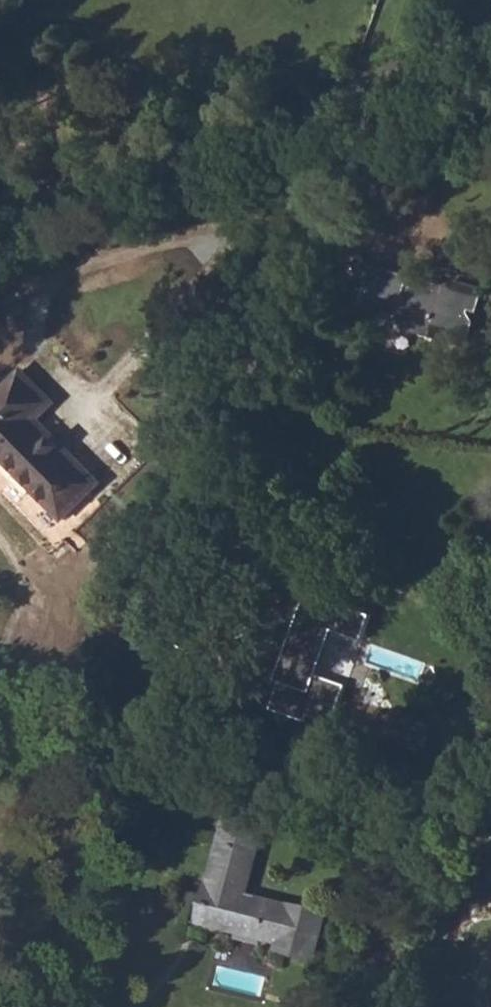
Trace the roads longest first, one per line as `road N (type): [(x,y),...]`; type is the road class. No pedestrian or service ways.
road 1 (residential): [(22,1006),(341,96)]
road 2 (residential): [(0,216),(341,96)]
road 3 (residential): [(341,96),(490,41)]

